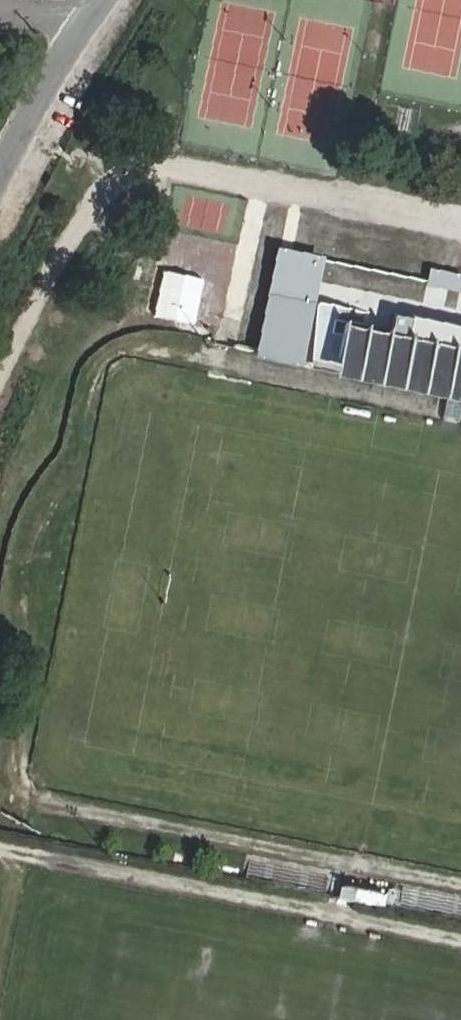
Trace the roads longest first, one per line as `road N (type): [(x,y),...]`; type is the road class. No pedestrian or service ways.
road 1 (residential): [(0,181),(123,0)]

